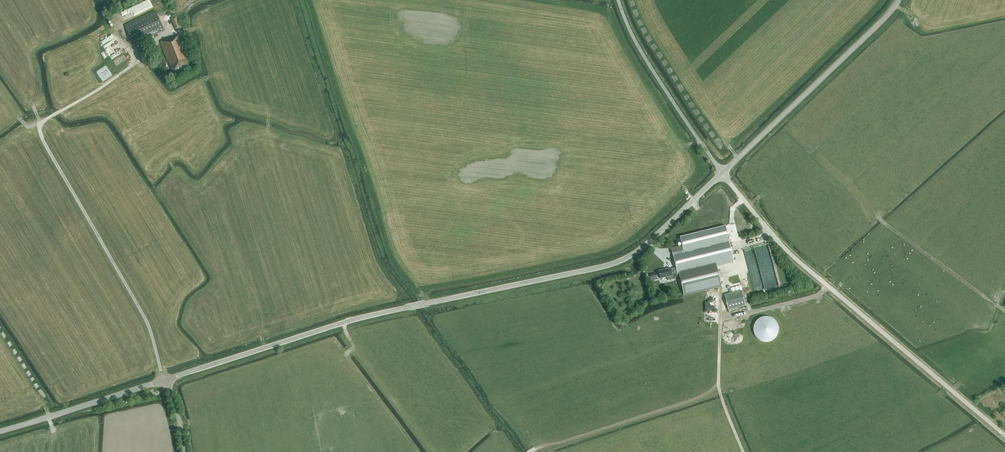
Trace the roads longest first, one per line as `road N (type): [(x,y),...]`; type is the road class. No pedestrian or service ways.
road 1 (tertiary): [(164,380),(344,322),(613,264),(642,248),(722,173)]
road 2 (unclassified): [(164,380),(150,326),(42,140),(41,122),(138,60)]
road 3 (tertiary): [(1004,435),(789,252),(722,173)]
road 4 (tertiary): [(722,173),(898,0)]
road 5 (unclassified): [(722,173),(651,66),(619,0)]
road 6 (track): [(529,451),(719,388)]
road 7 (tertiary): [(0,431),(164,380)]
road 8 (track): [(721,295),(719,385),(743,451)]
road 9 (track): [(343,355),(354,348),(436,451)]

